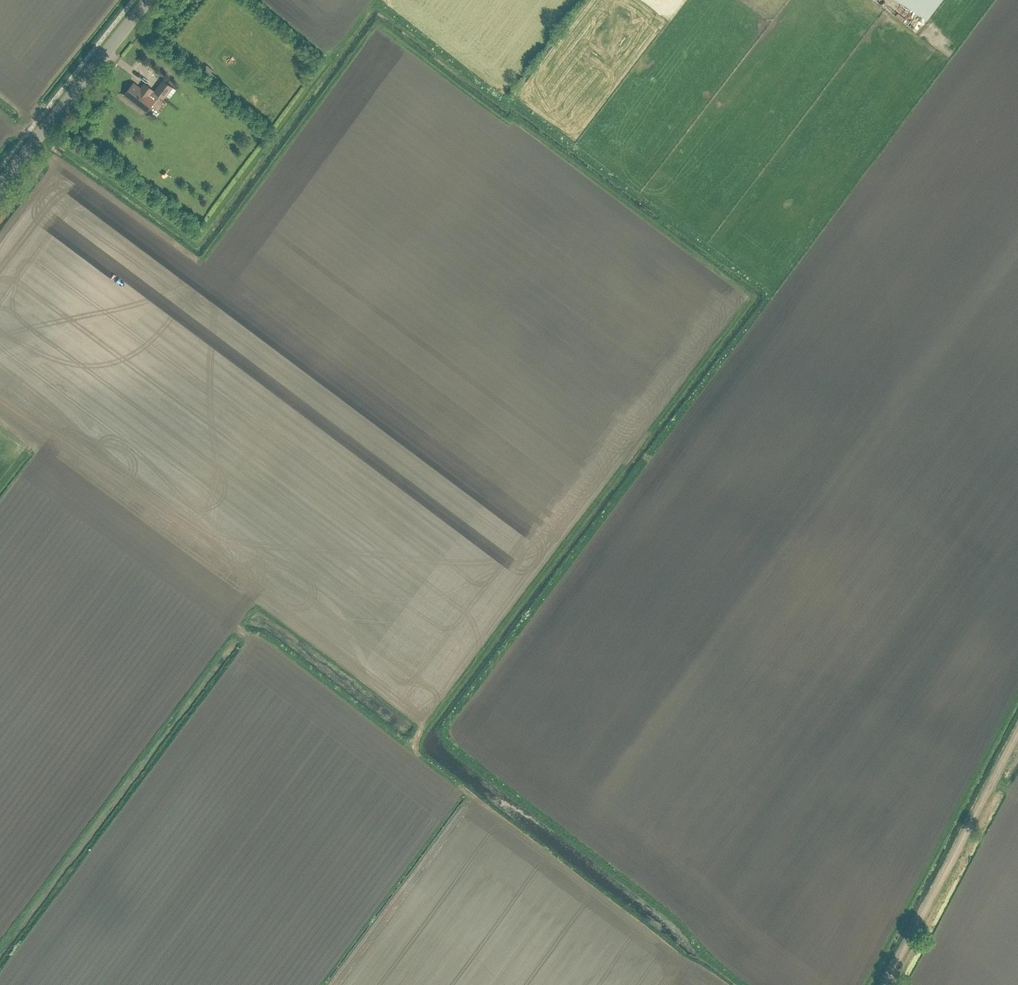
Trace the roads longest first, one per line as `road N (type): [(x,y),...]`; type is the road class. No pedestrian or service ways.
road 1 (track): [(0,428),(242,635)]
road 2 (track): [(1017,733),(886,984)]
road 3 (tertiary): [(0,186),(147,0)]

